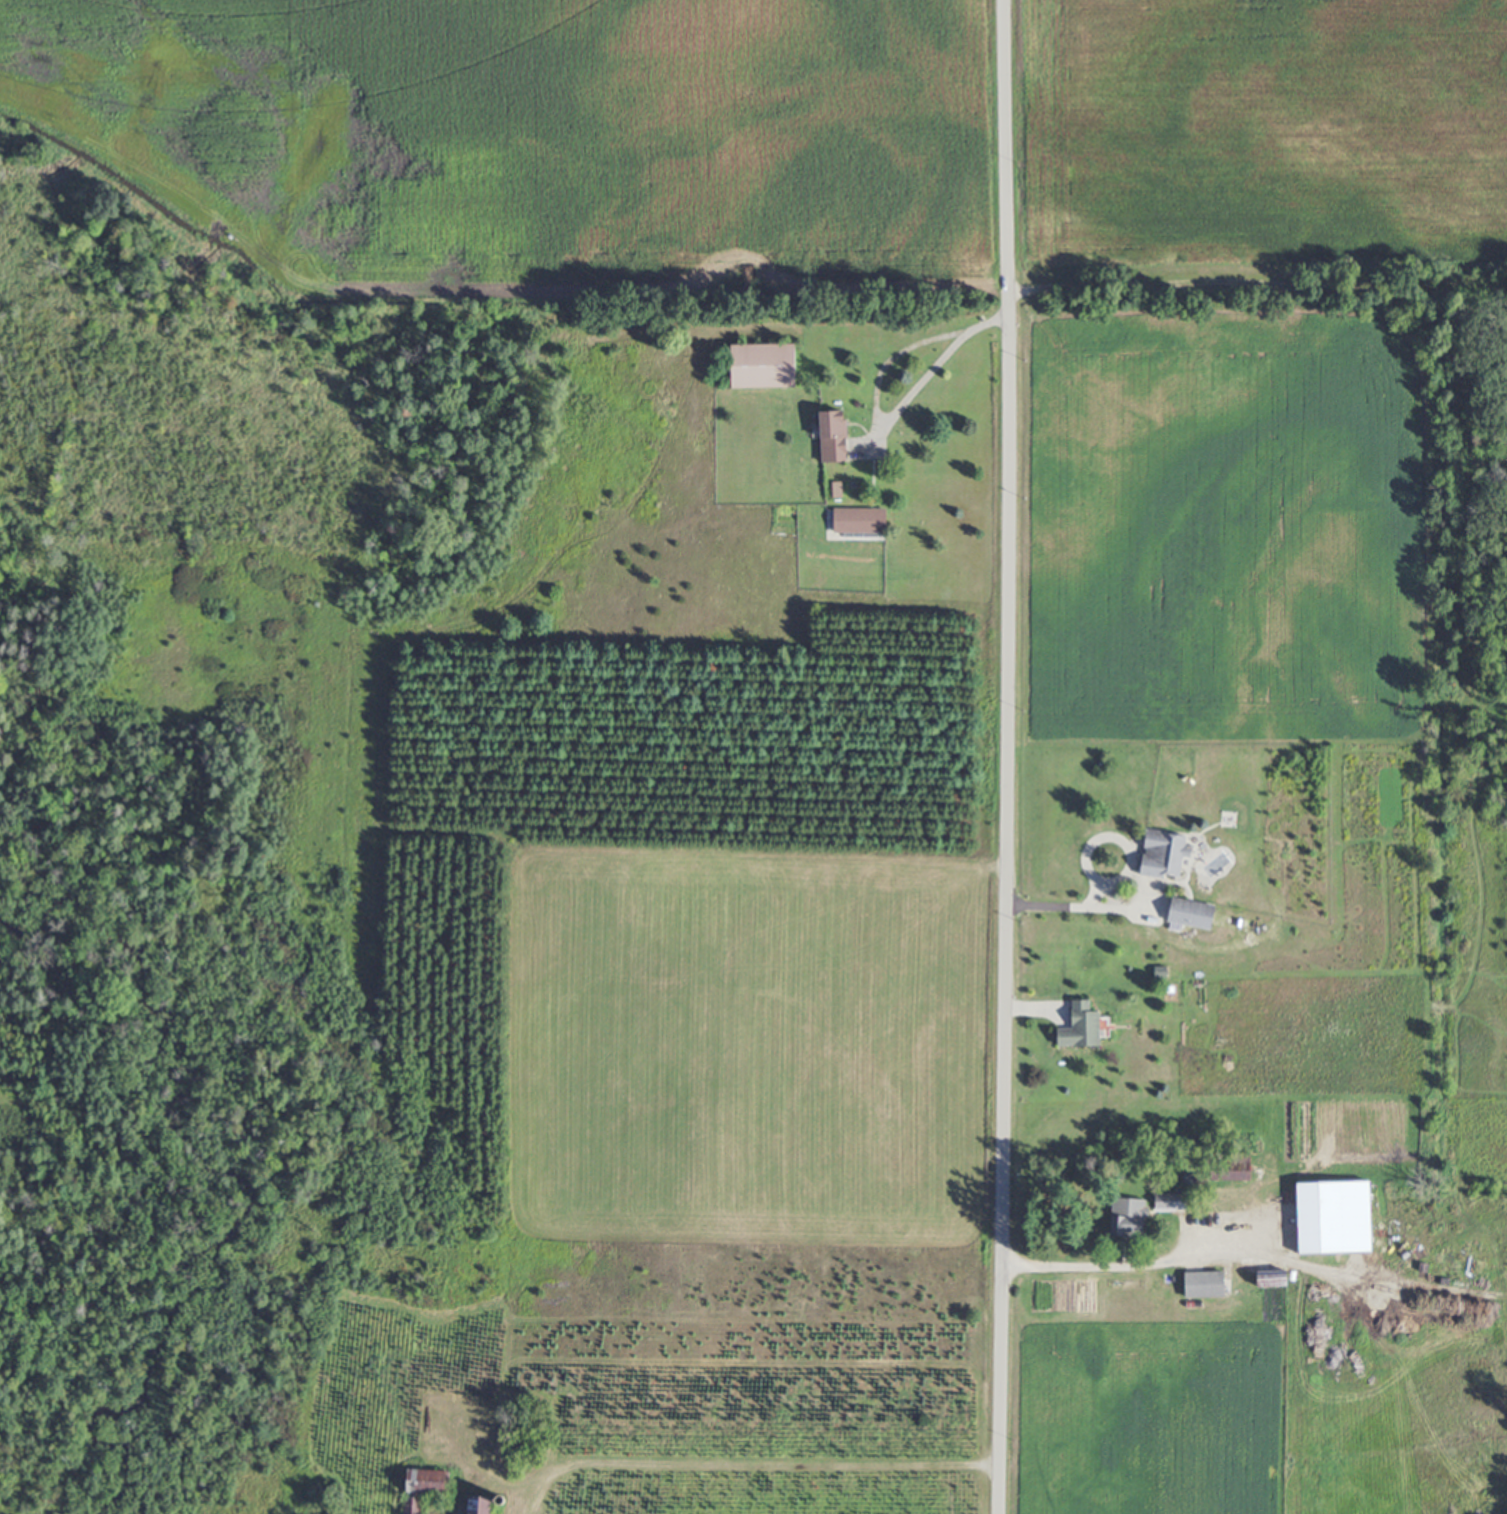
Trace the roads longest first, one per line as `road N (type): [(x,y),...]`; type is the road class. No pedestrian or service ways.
road 1 (residential): [(1005,1513),(1012,312),(1006,0)]

